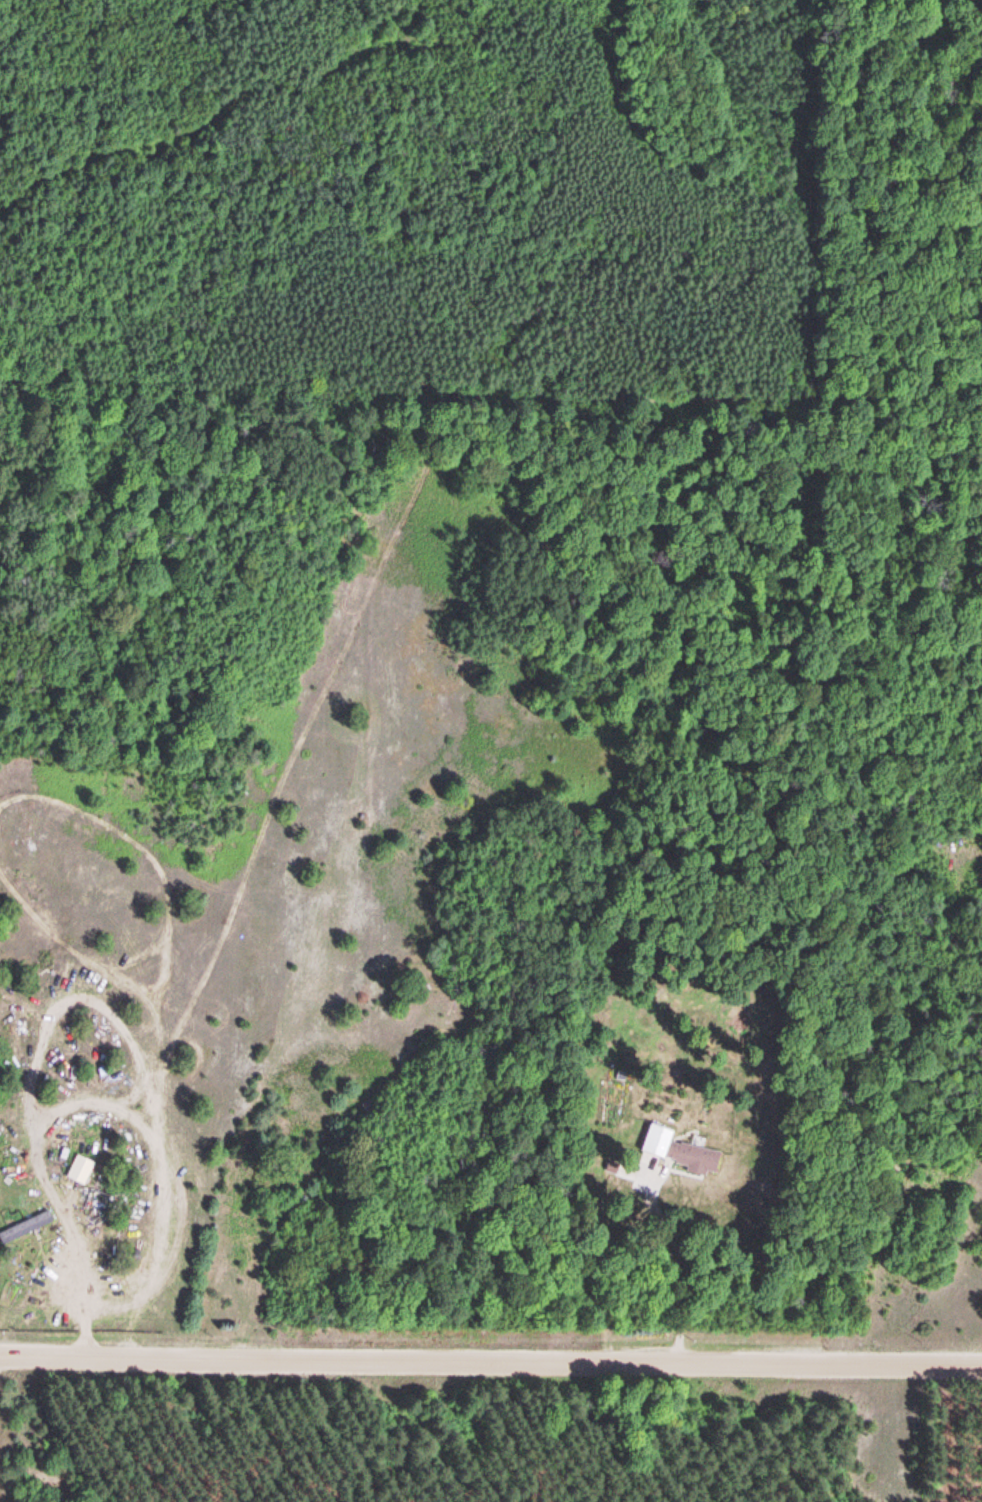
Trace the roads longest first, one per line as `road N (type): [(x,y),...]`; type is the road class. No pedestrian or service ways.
road 1 (track): [(0,379),(829,399),(981,387)]
road 2 (residential): [(0,1350),(981,1361)]

